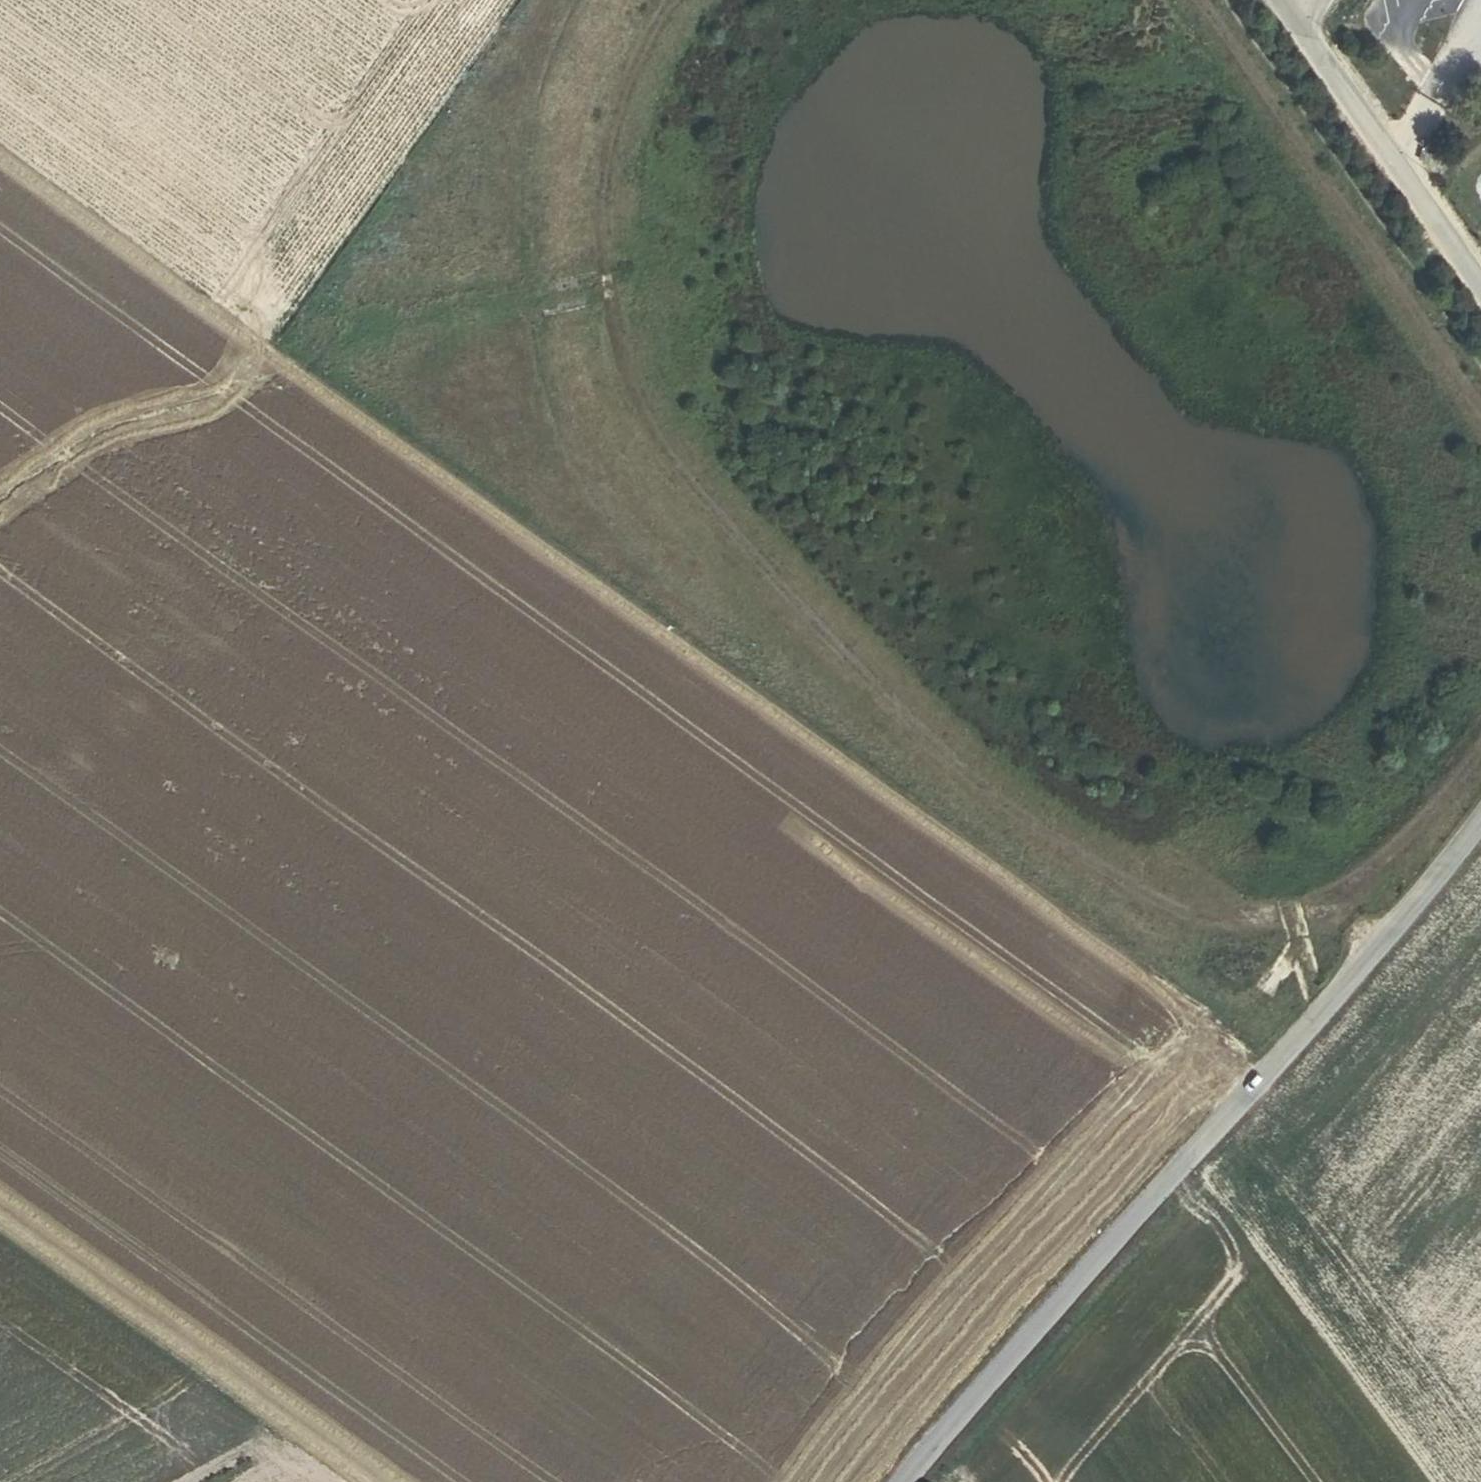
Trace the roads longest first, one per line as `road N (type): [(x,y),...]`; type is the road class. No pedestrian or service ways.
road 1 (unclassified): [(913,1481),(1480,820)]
road 2 (unclassified): [(1480,297),(1280,0)]

